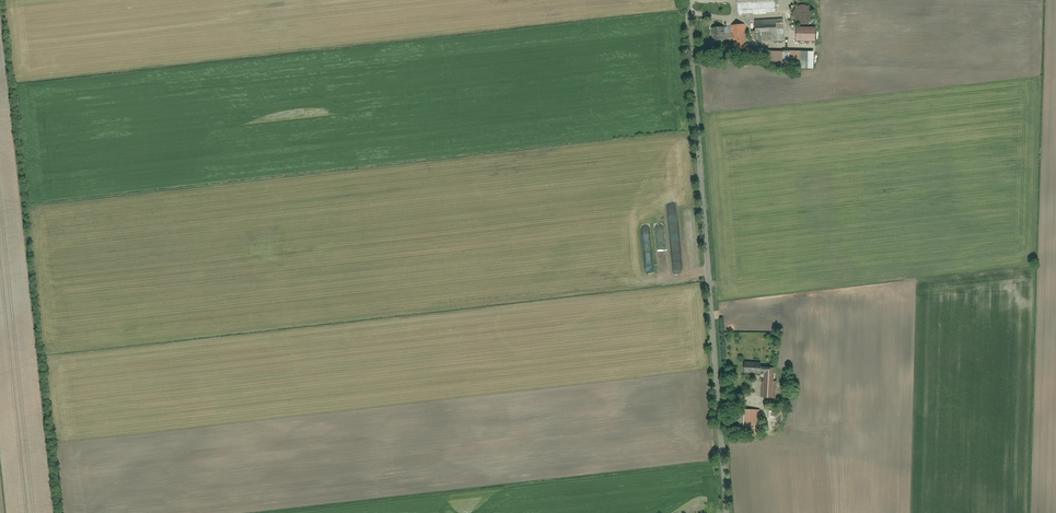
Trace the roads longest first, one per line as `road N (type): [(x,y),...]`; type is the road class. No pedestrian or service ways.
road 1 (unclassified): [(688,0),(727,512)]

